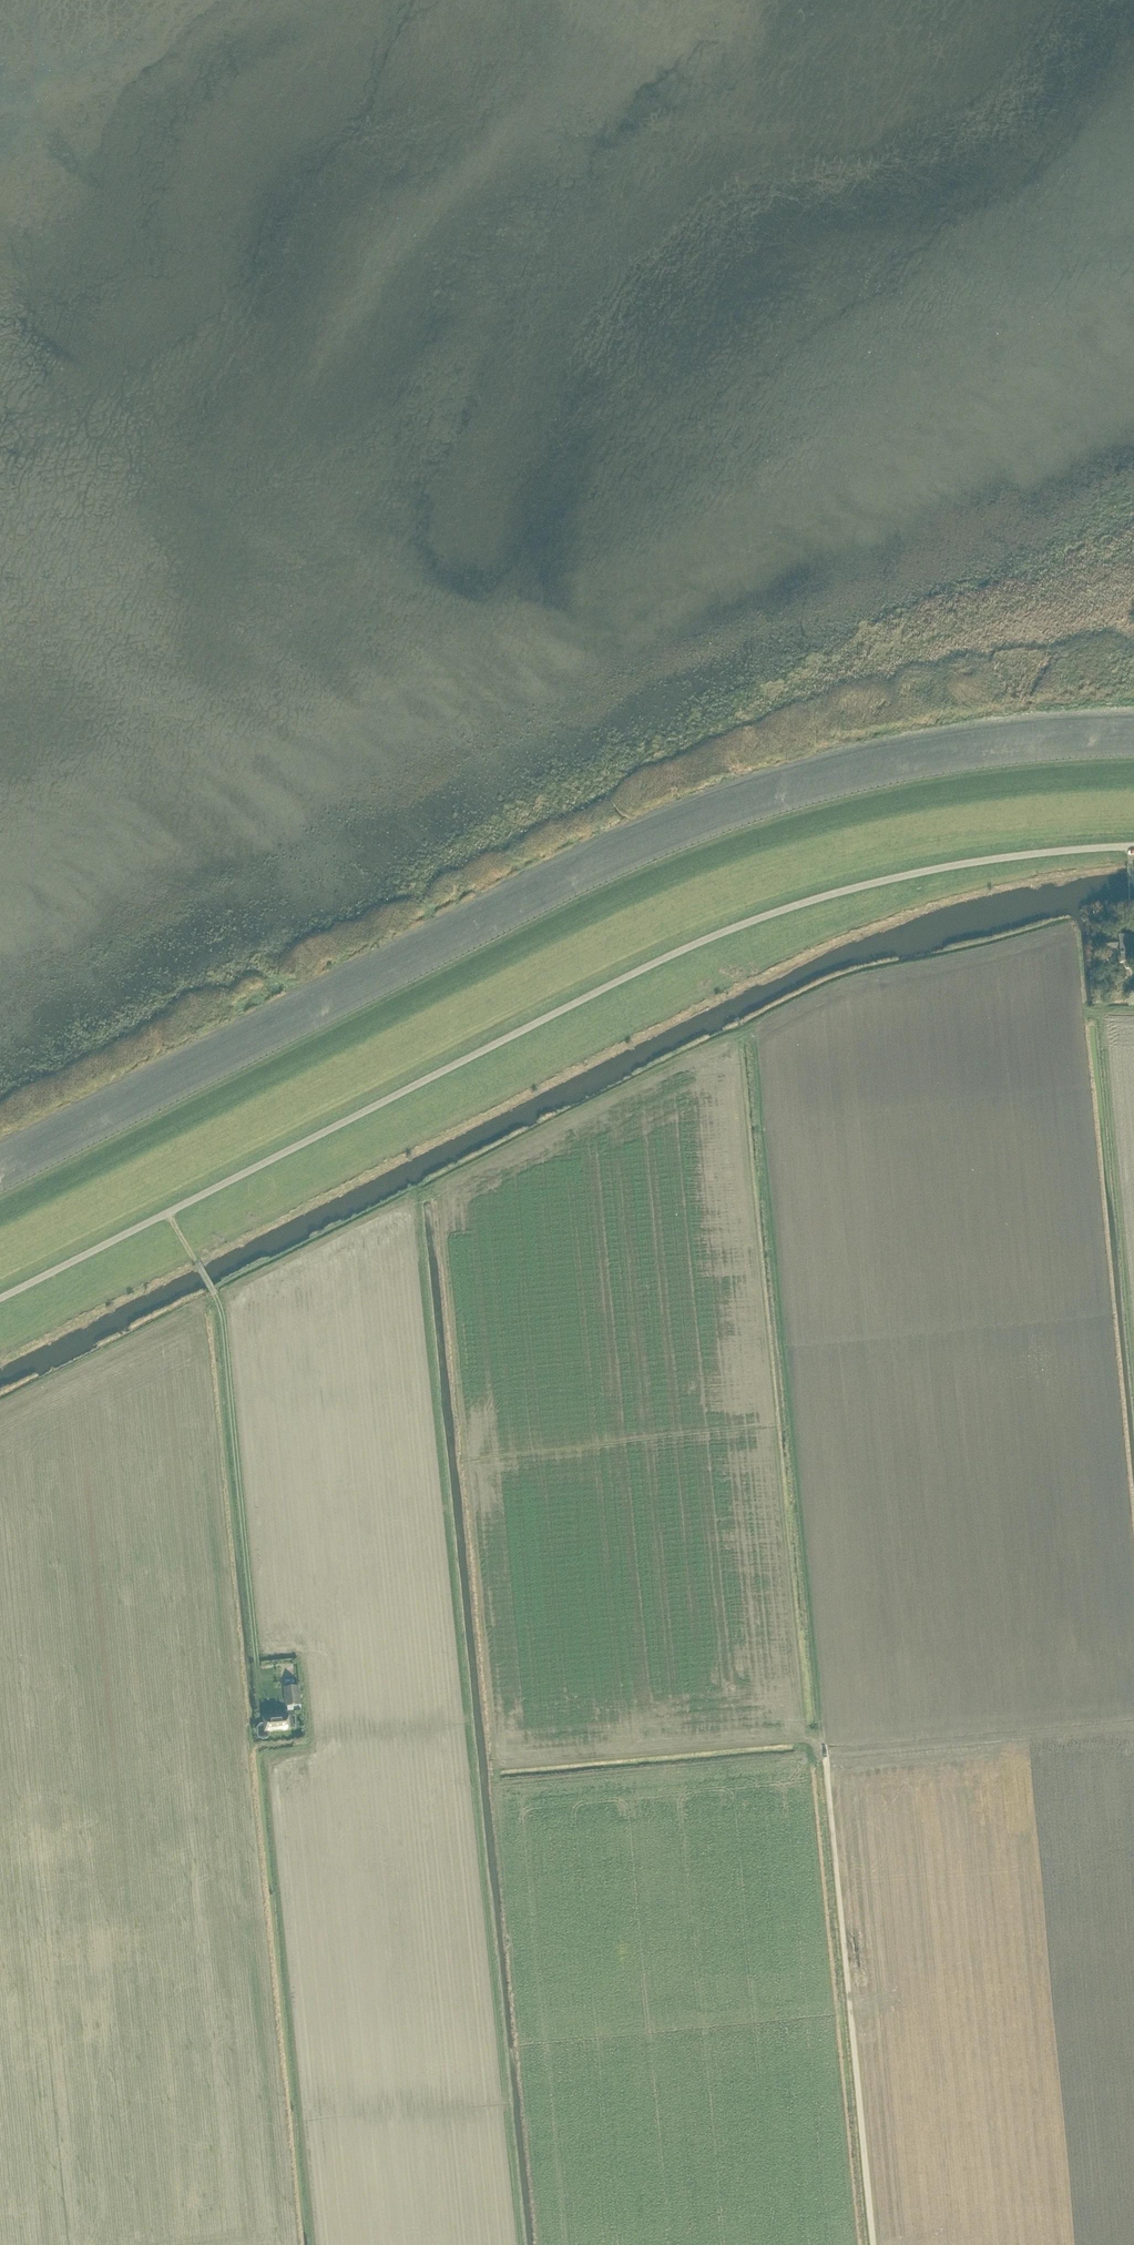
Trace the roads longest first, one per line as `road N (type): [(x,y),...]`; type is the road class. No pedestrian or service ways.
road 1 (unclassified): [(0,1299),(731,930),(931,871),(1133,846)]
road 2 (track): [(873,2244),(824,1747)]
road 3 (track): [(214,1295),(223,1322),(256,1670)]
road 4 (track): [(826,1761),(1133,1725)]

